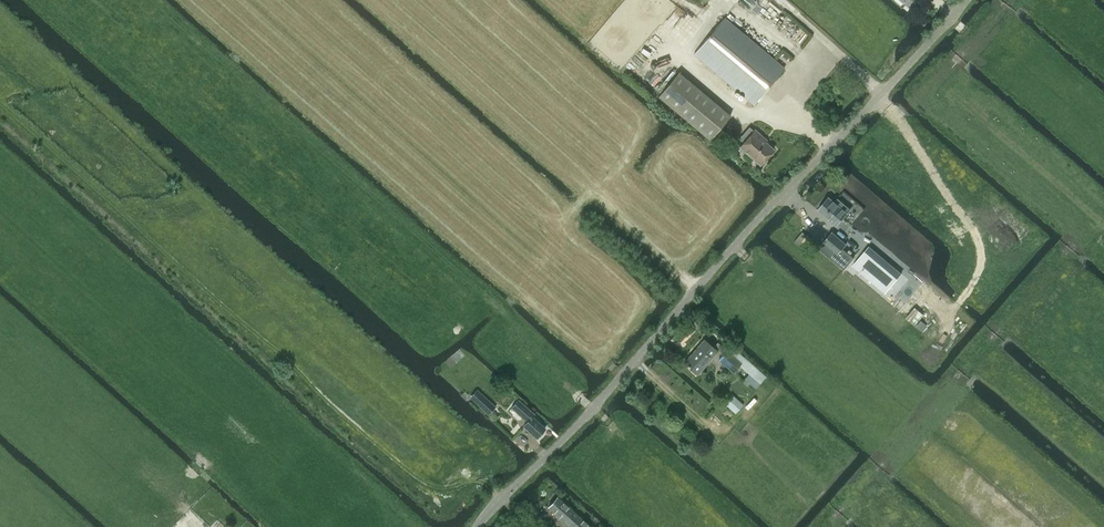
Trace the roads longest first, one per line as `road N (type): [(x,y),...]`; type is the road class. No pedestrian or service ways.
road 1 (unclassified): [(476,526),(959,0)]
road 2 (track): [(503,499),(481,481),(436,489),(417,478),(0,106)]

